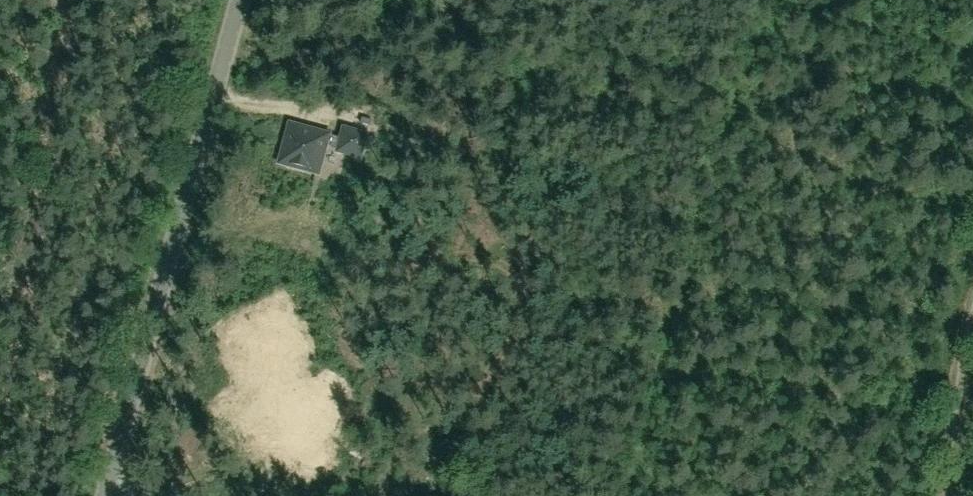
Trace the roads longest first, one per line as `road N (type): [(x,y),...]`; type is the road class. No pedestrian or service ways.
road 1 (unclassified): [(103,495),(239,0)]
road 2 (track): [(953,495),(954,406),(972,304)]

